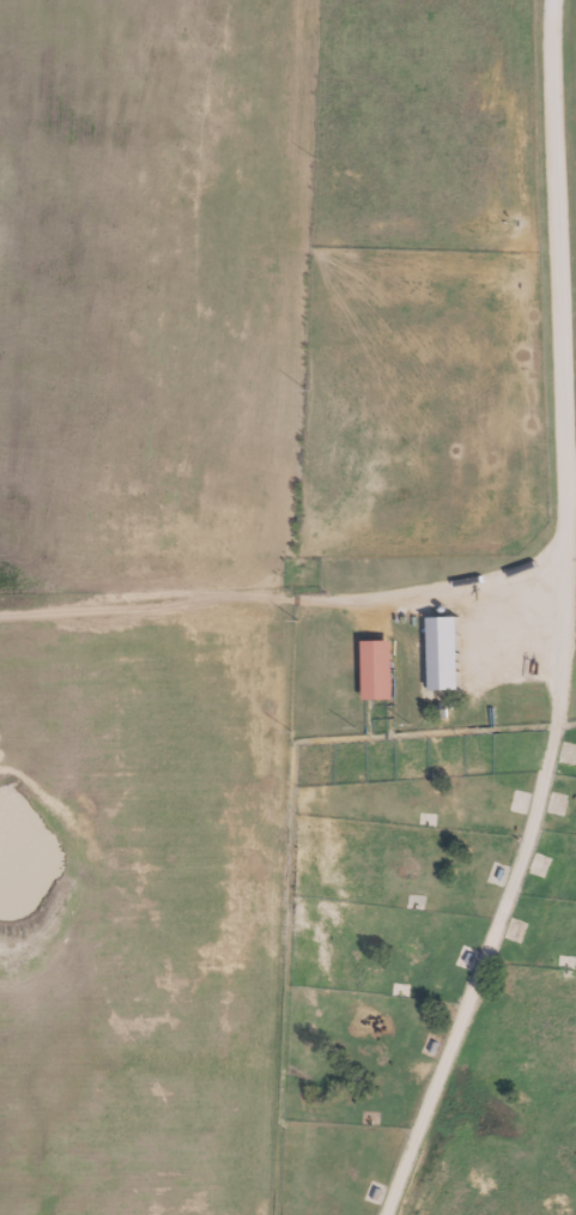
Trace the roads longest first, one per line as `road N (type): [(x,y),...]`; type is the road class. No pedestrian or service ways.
road 1 (residential): [(383,1214),(509,877),(552,708),(562,510),(551,0)]
road 2 (residential): [(562,510),(534,552),(510,566),(402,596),(244,592),(0,613)]

